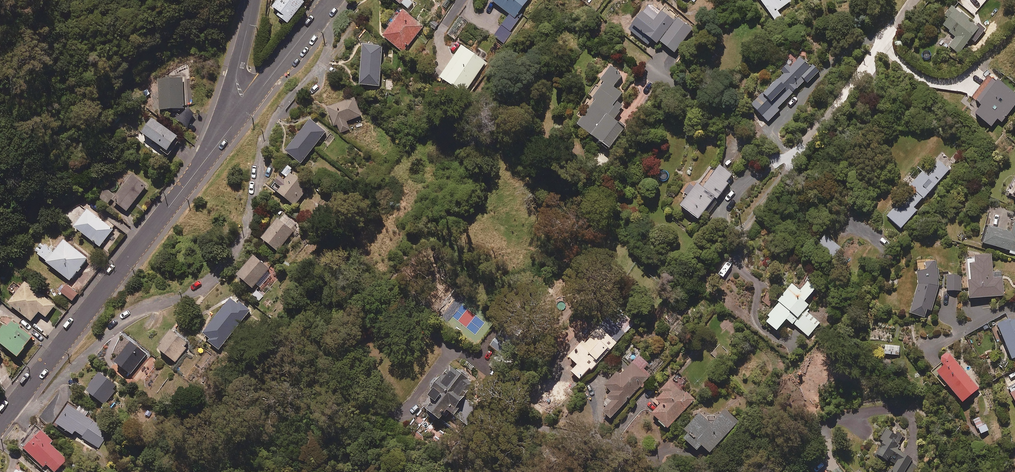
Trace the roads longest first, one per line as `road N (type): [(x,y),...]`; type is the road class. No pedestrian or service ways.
road 1 (residential): [(0,423),(251,102)]
road 2 (residential): [(763,170),(812,131),(903,0)]
road 3 (residential): [(649,63),(763,170)]
road 4 (residential): [(758,287),(728,266),(725,212),(763,170)]
road 5 (residential): [(251,102),(330,0)]

